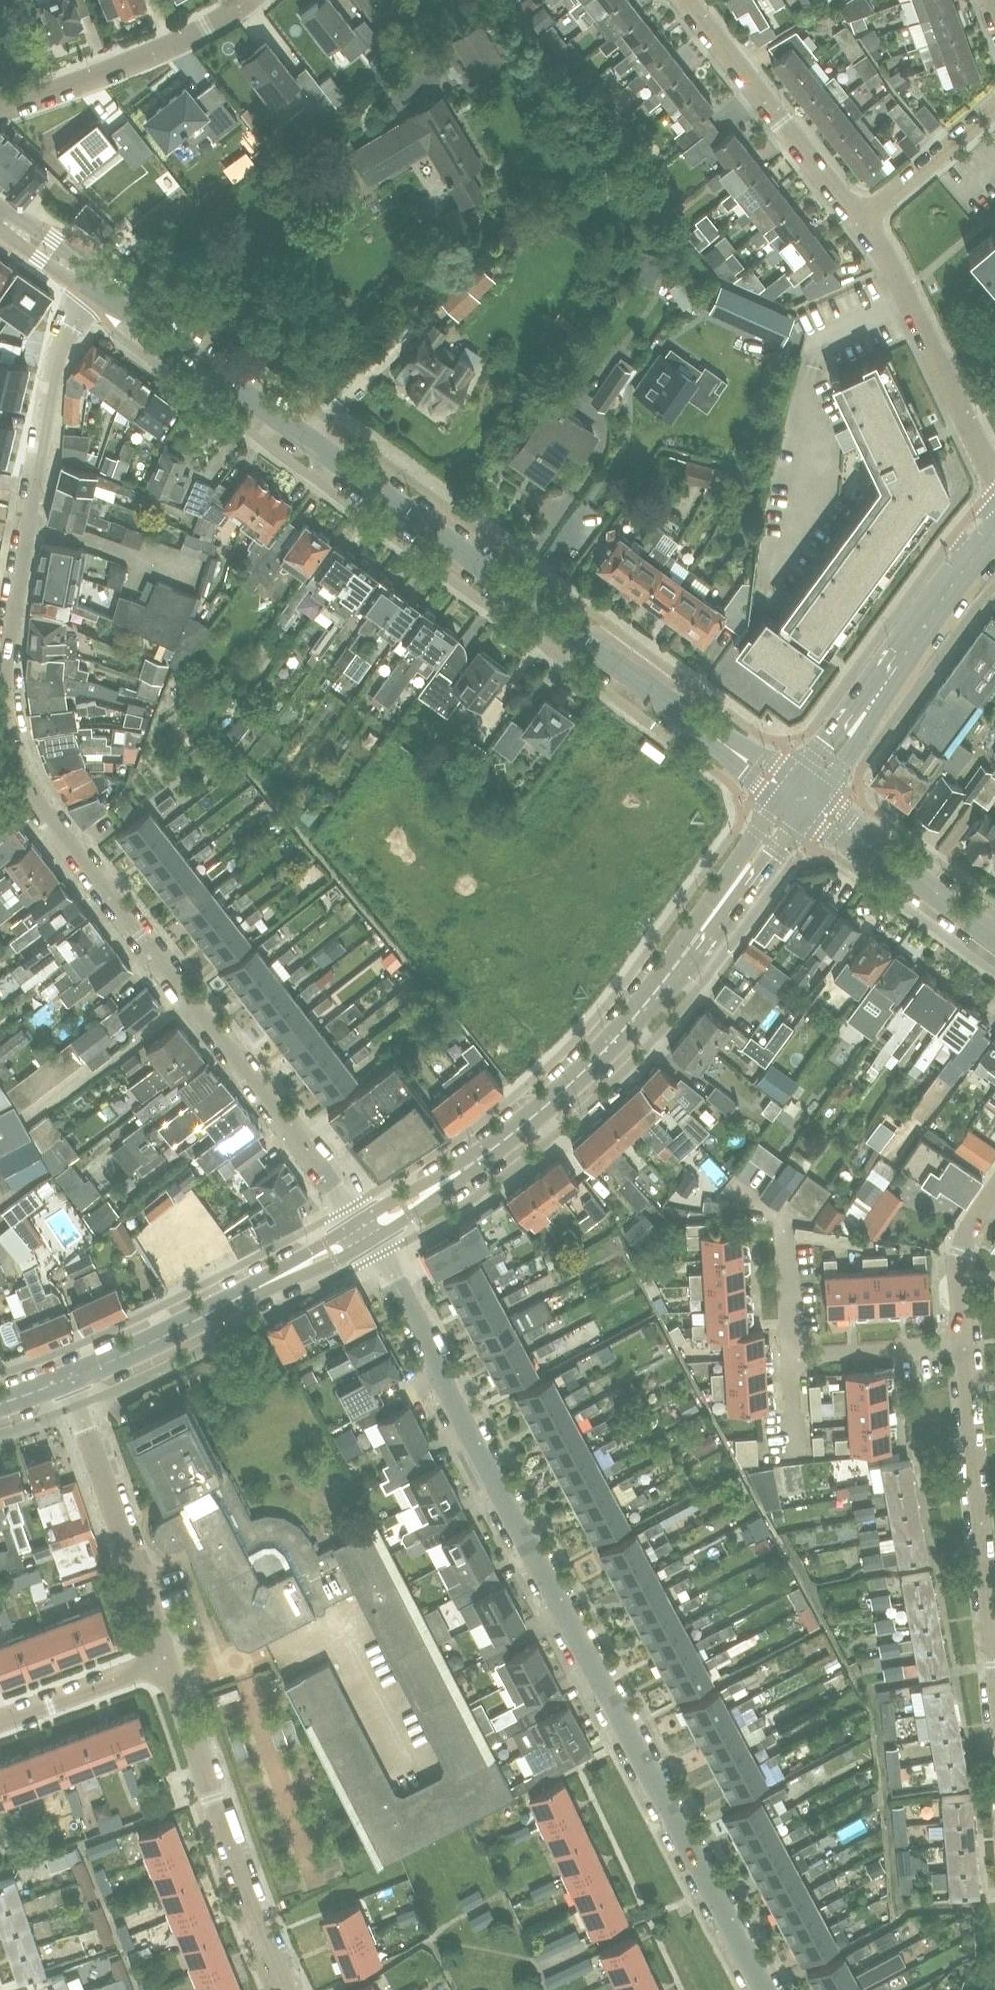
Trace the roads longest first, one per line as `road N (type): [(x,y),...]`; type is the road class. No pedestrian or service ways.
road 1 (tertiary): [(801,797),(82,272)]
road 2 (residential): [(762,1989),(368,1226)]
road 3 (residential): [(368,1226),(36,800),(0,732)]
road 4 (secondary): [(368,1226),(458,1172),(519,1122),(801,797)]
road 5 (residential): [(0,671),(21,507),(82,272)]
road 6 (residential): [(280,1989),(246,1913),(164,1661)]
road 7 (residential): [(994,1676),(964,1340)]
road 8 (secondary): [(67,1377),(368,1226)]
road 9 (secondary): [(801,797),(994,525)]
road 10 (residential): [(164,1661),(67,1377)]
road 11 (residential): [(994,475),(890,258),(861,217)]
road 12 (residential): [(0,108),(141,60),(253,0)]
road 13 (residential): [(861,217),(691,0)]
road 14 (residential): [(994,935),(801,797)]
road 15 (residential): [(0,1720),(164,1661)]
road 16 (residential): [(790,1350),(964,1340)]
road 17 (residential): [(861,217),(994,108)]
road 18 (residential): [(964,1340),(959,1249),(994,1195)]
road 19 (residential): [(790,1350),(783,1214)]

